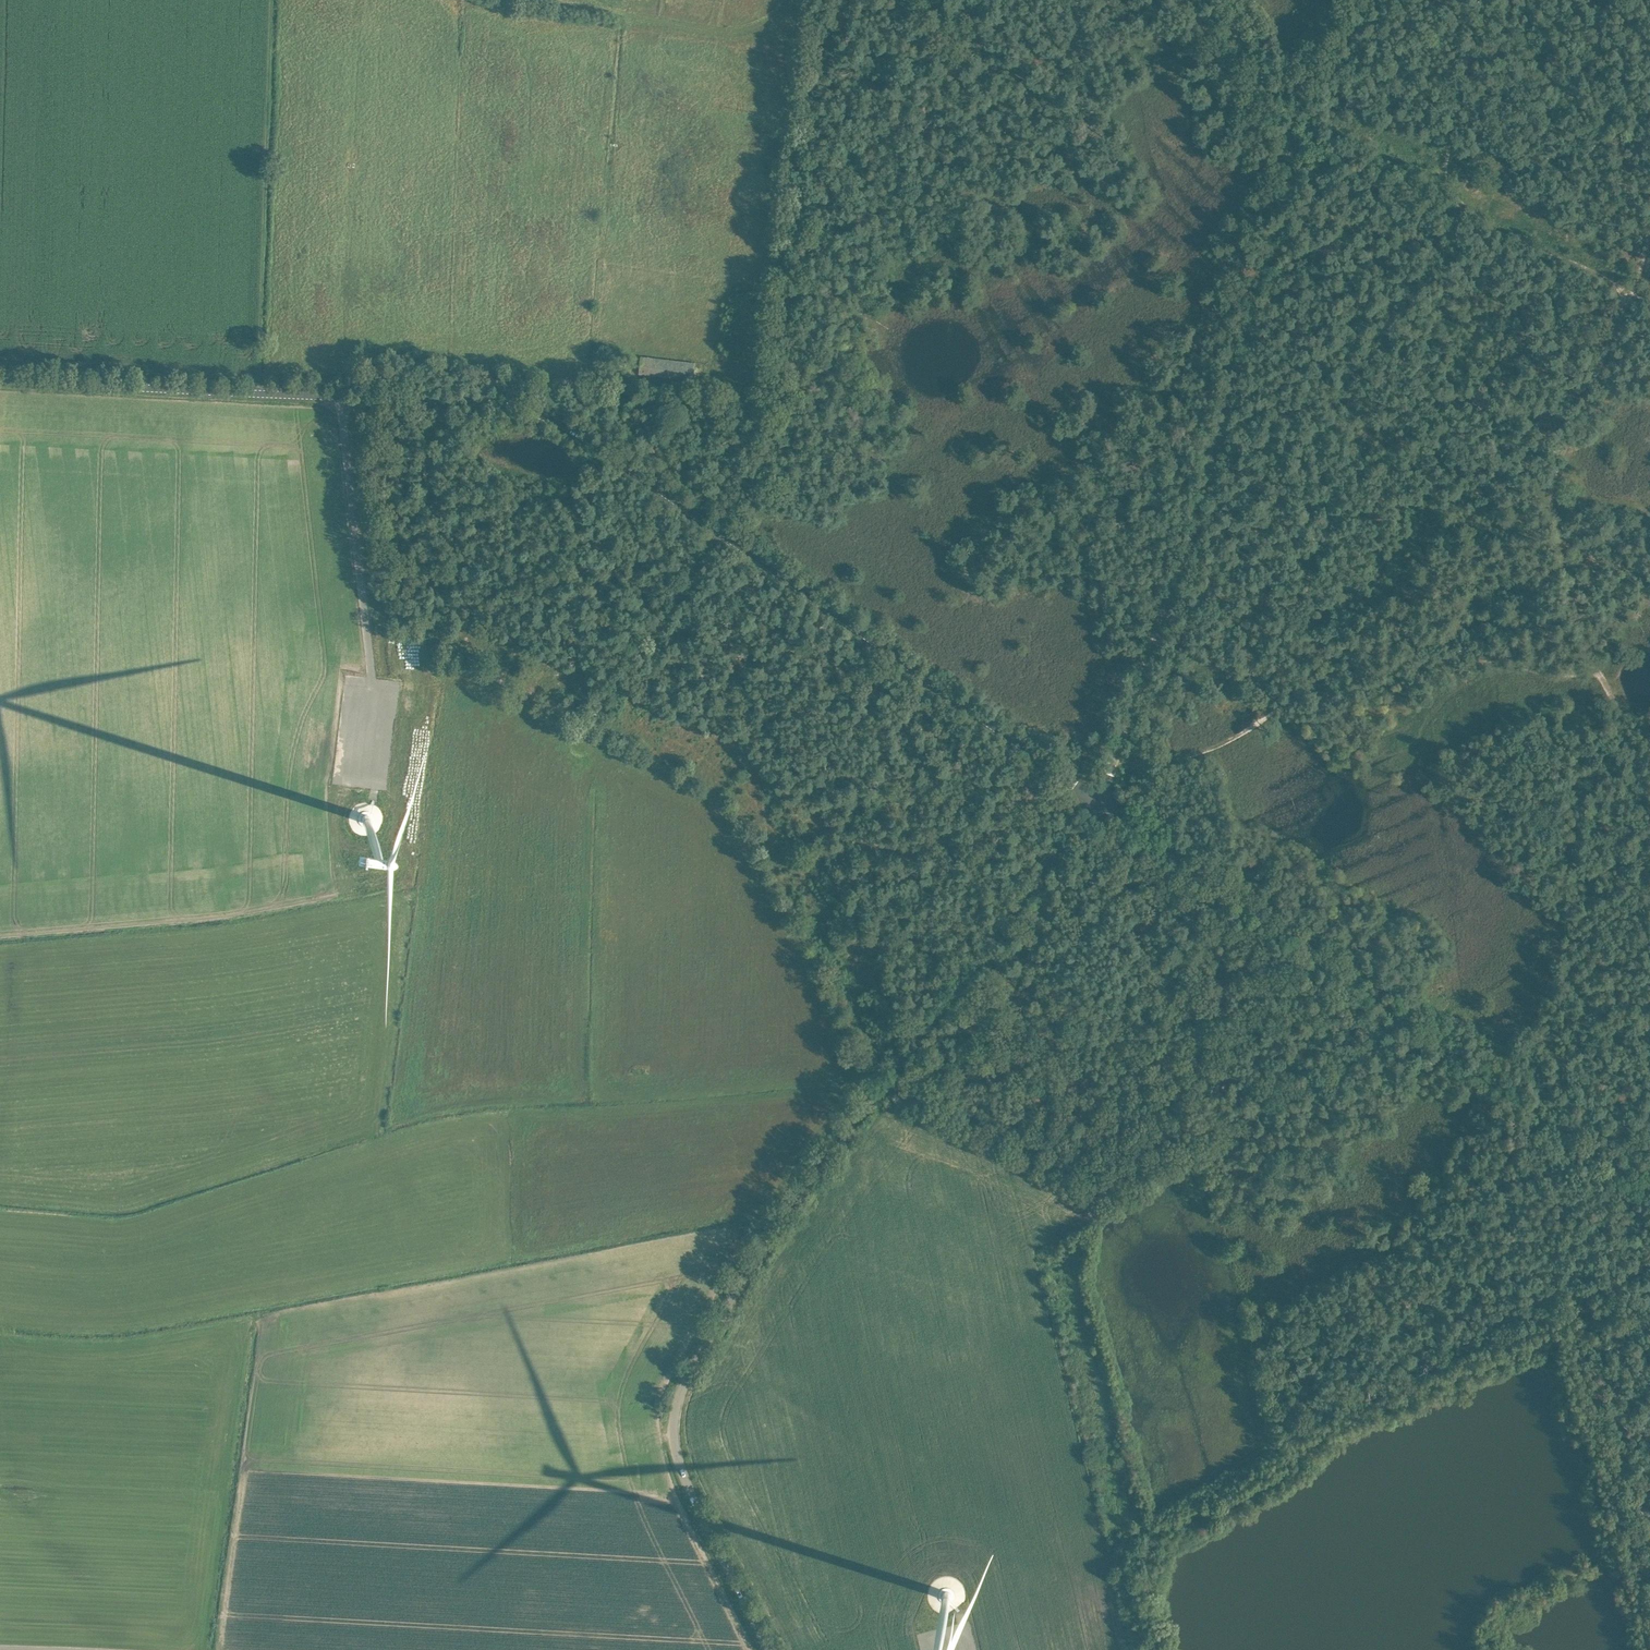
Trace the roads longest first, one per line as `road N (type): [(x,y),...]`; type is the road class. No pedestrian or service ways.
road 1 (unclassified): [(1100,802),(827,601),(576,432),(532,413),(479,403),(0,378)]
road 2 (unclassified): [(780,1649),(687,1464),(686,1384),(968,952),(1100,802)]
road 3 (unclassified): [(1100,802),(1288,164),(1272,91),(1211,0)]
road 4 (unclassified): [(1649,1190),(1100,802)]
road 5 (track): [(336,395),(350,459),(369,772)]
road 6 (track): [(719,530),(592,729)]

